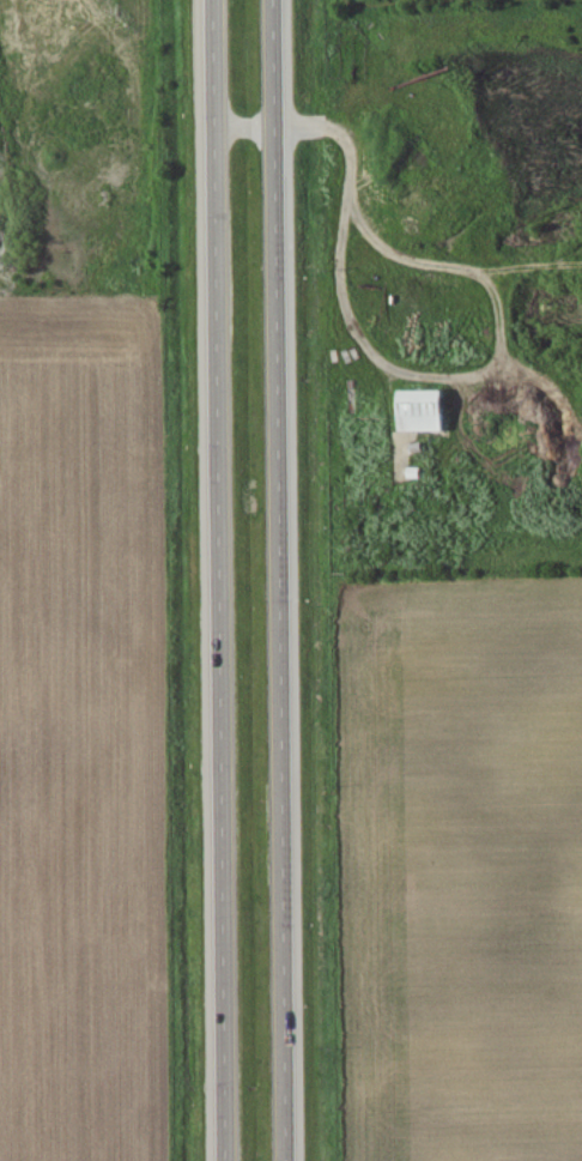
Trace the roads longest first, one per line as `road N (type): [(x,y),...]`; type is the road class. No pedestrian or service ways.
road 1 (trunk): [(217,0),(228,1160)]
road 2 (trunk): [(289,1160),(279,0)]

